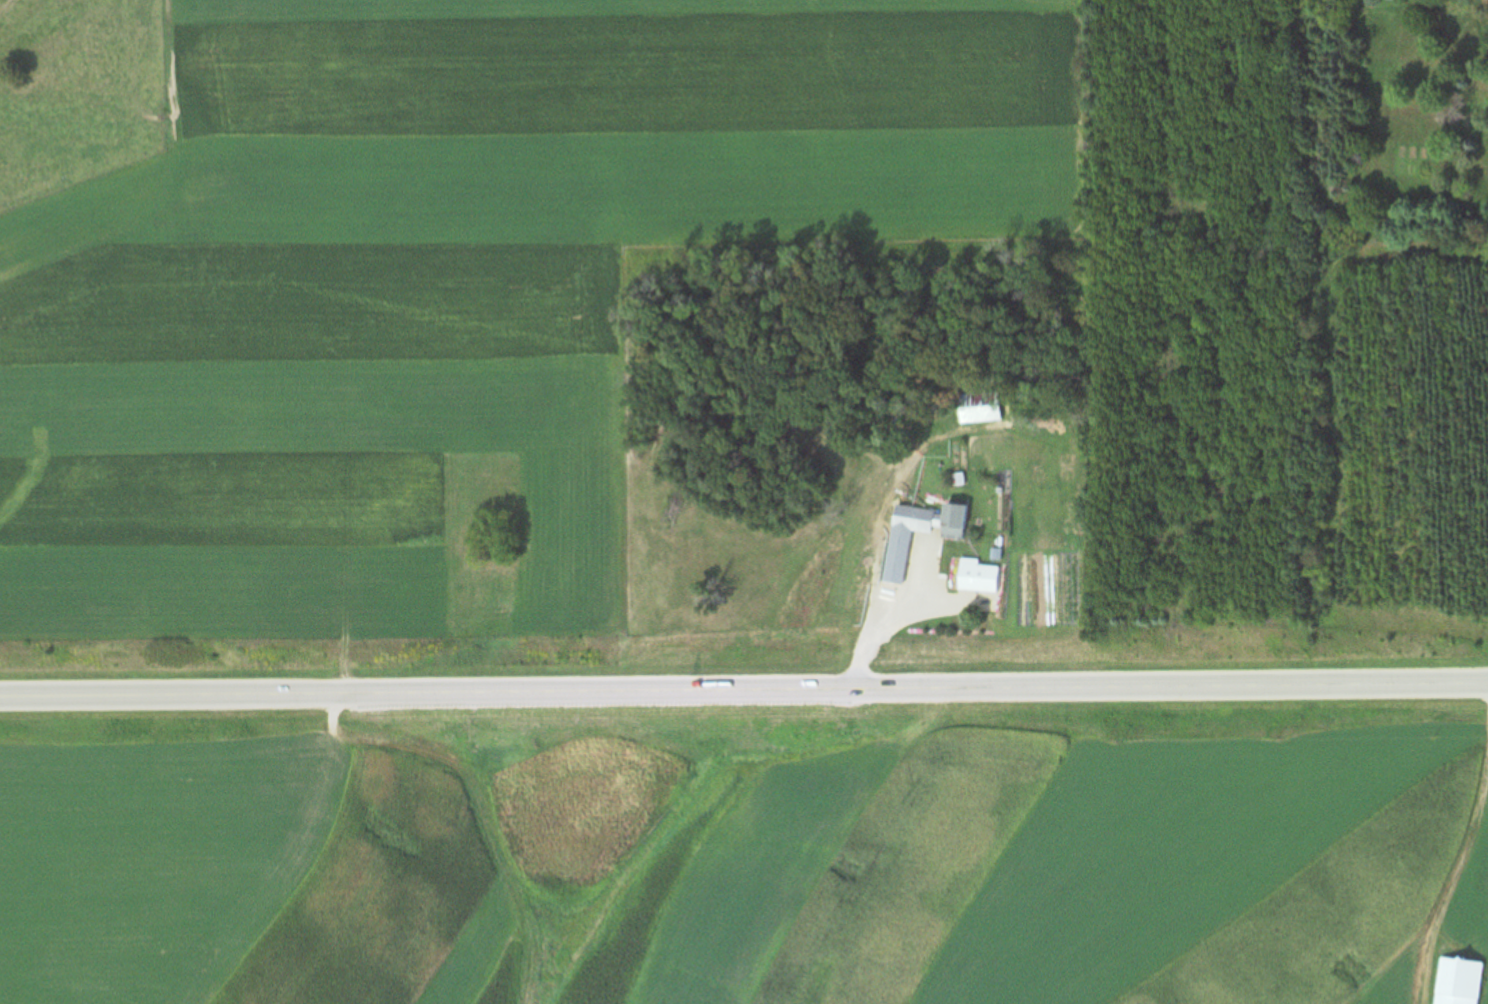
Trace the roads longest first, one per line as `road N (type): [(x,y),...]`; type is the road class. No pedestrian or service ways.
road 1 (primary): [(1487,684),(1057,695),(495,687),(0,703)]

